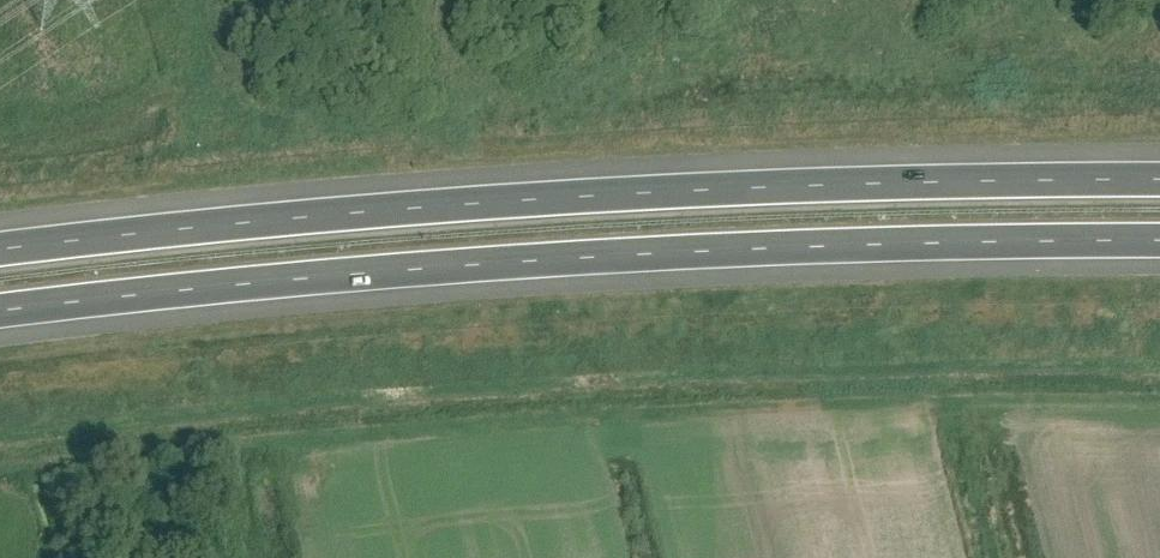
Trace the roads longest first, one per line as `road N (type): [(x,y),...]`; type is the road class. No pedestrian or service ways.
road 1 (motorway): [(0,312),(533,261),(1159,241)]
road 2 (motorway): [(1159,180),(530,200),(0,250)]

